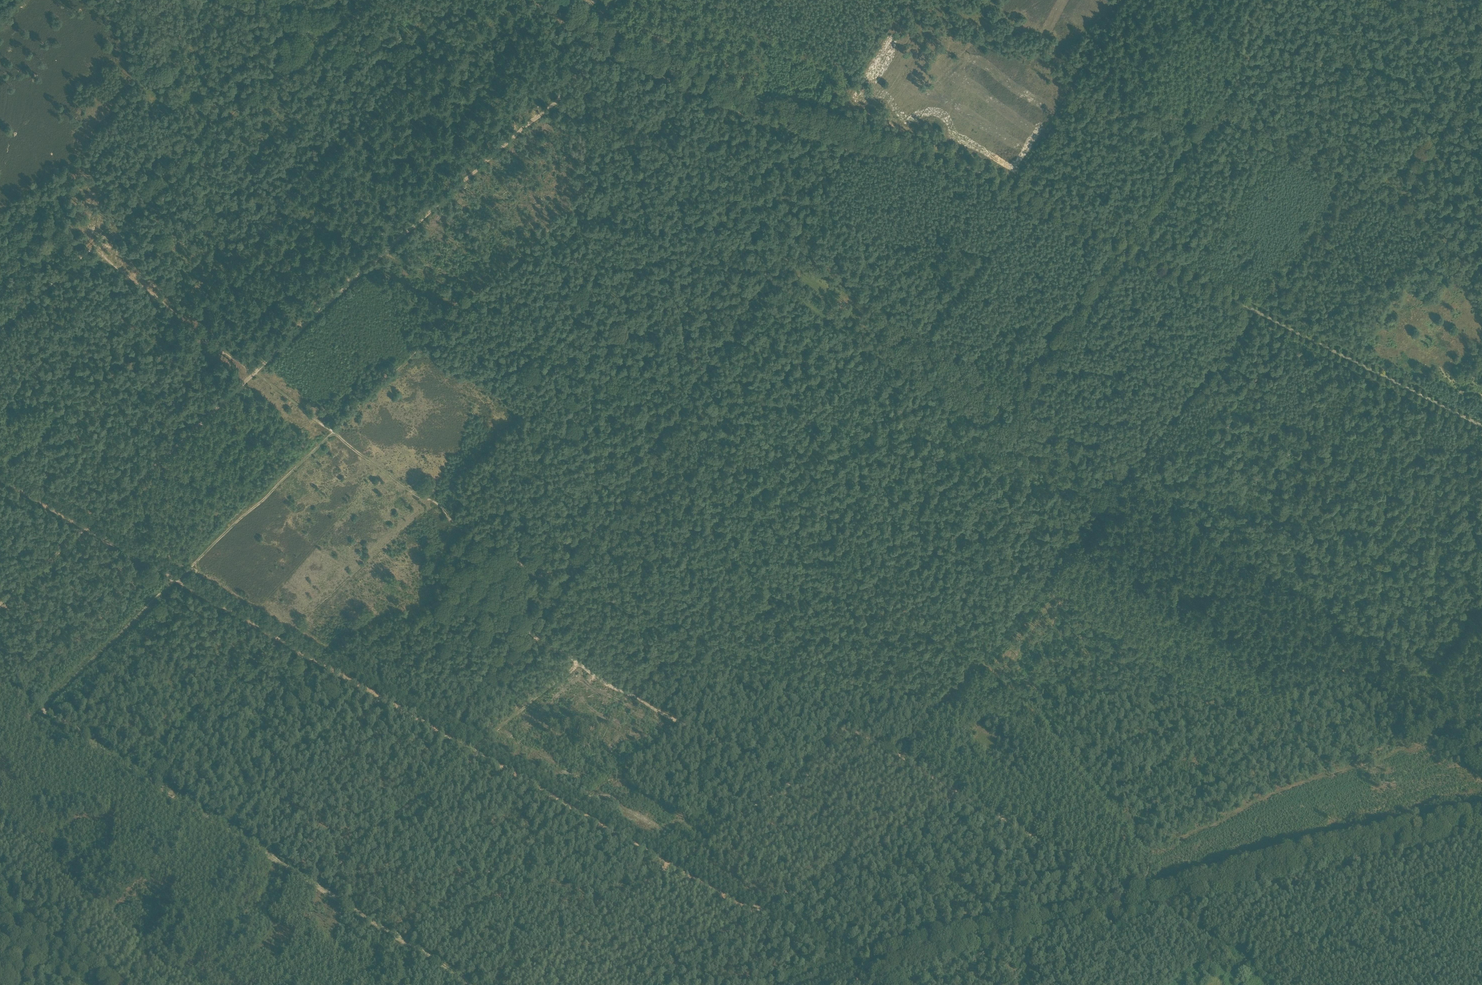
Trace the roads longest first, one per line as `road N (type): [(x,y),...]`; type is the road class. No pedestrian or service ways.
road 1 (unclassified): [(1481,426),(947,159),(746,96),(592,24)]
road 2 (track): [(516,0),(0,466)]
road 3 (unclassified): [(808,984),(1481,824)]
road 4 (track): [(577,800),(89,520)]
road 5 (track): [(477,984),(42,711)]
road 6 (track): [(1481,64),(1468,93),(1423,144),(1256,313),(1159,441)]
road 7 (track): [(0,325),(361,0)]
road 8 (track): [(577,800),(685,722),(798,785),(846,727),(939,779)]
road 9 (track): [(957,791),(640,984)]
road 10 (track): [(1116,490),(901,759)]
road 11 (track): [(189,52),(182,73),(186,158),(386,248)]
road 12 (track): [(1153,904),(939,779)]
road 13 (track): [(252,370),(89,520)]
road 14 (track): [(403,935),(577,800)]
road 15 (track): [(766,908),(577,800)]
road 16 (track): [(199,0),(173,100),(107,185)]
road 17 (track): [(1204,121),(1215,119),(1360,203)]
road 18 (track): [(0,815),(113,916)]
road 19 (track): [(173,100),(204,91),(214,75),(229,0)]
road 20 (track): [(89,520),(0,605)]

